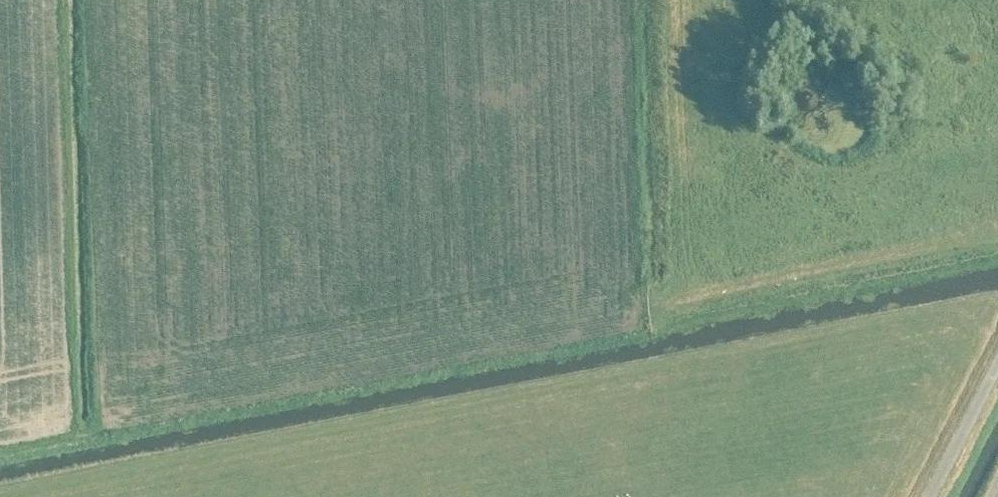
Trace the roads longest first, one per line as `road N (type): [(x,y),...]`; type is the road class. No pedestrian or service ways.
road 1 (unclassified): [(929,496),(997,362)]

